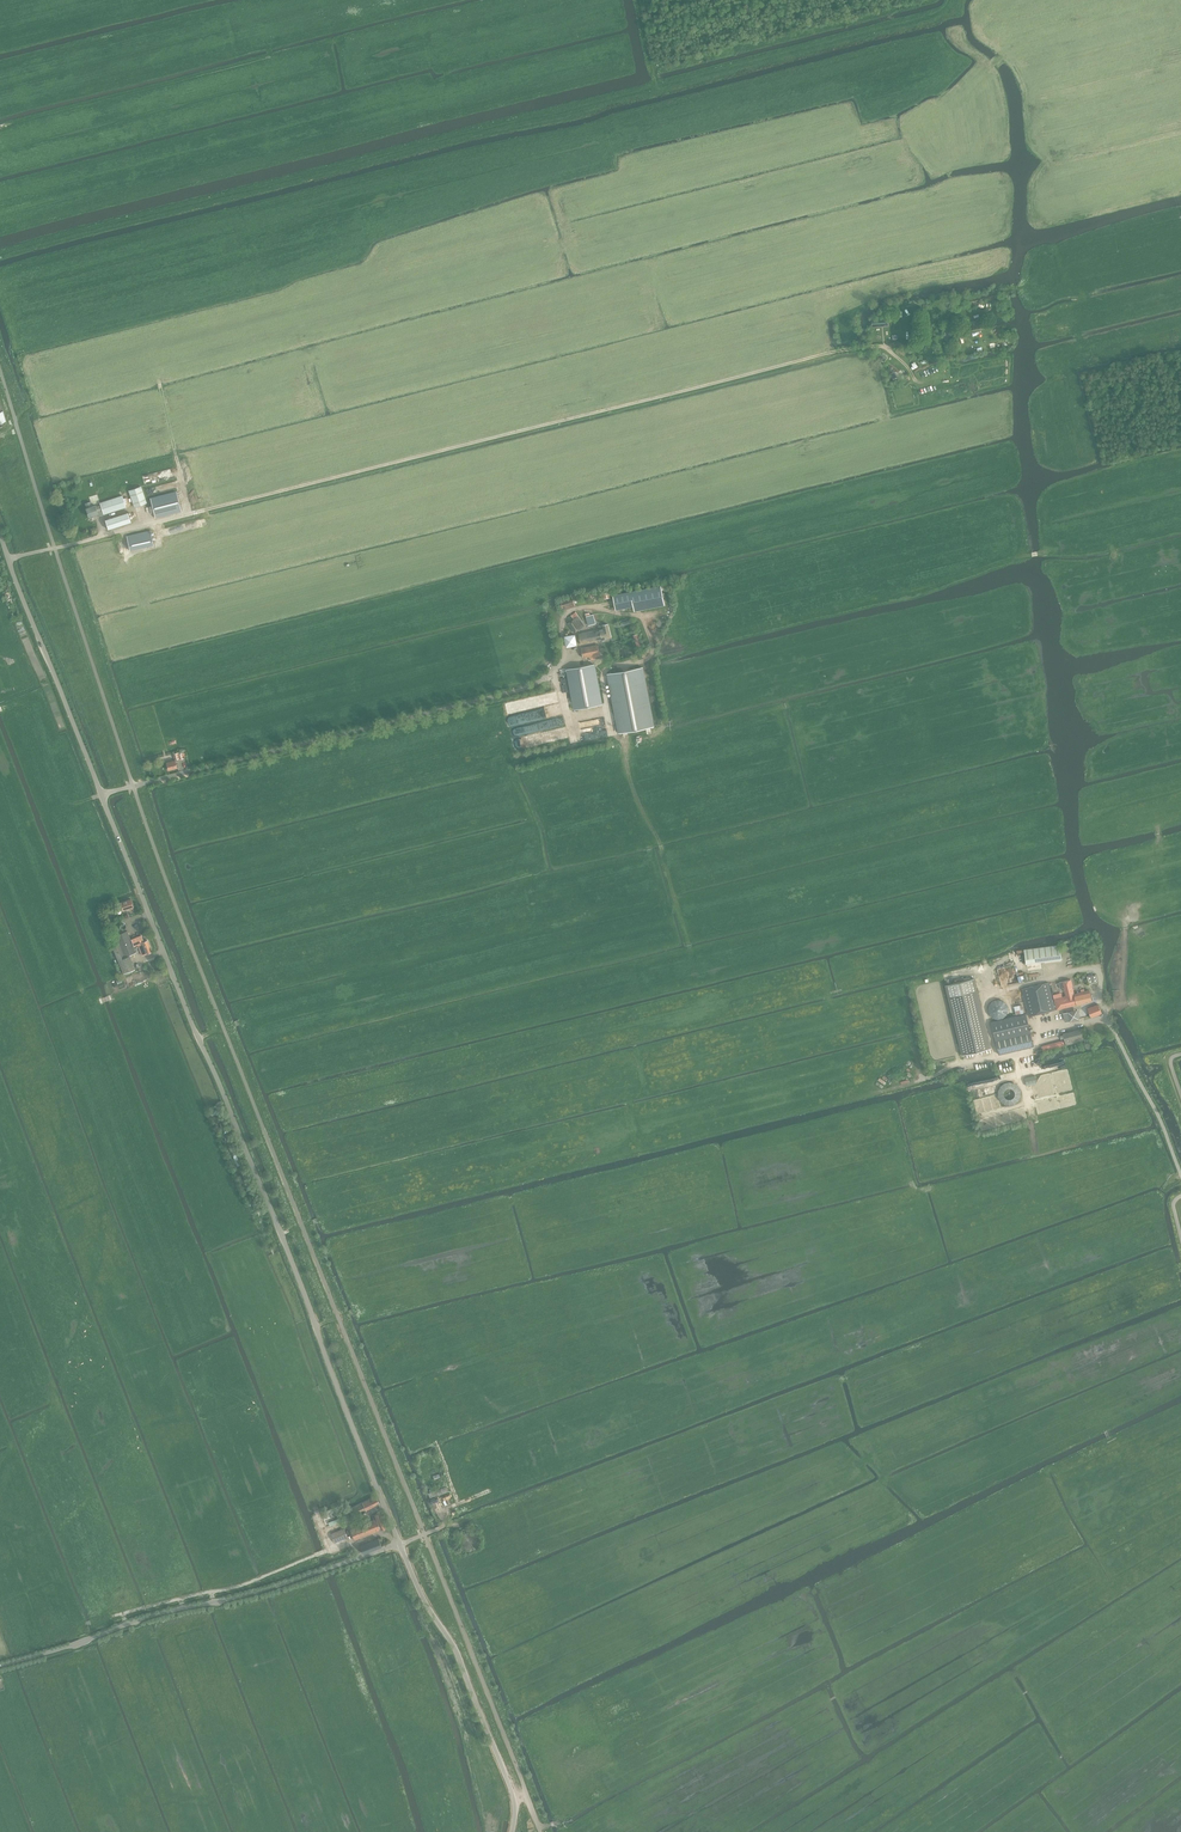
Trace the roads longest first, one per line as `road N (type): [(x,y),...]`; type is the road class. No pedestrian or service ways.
road 1 (unclassified): [(400,1545),(0,535)]
road 2 (unclassified): [(0,1666),(400,1545)]
road 3 (unclassified): [(512,1831),(513,1794),(456,1652),(400,1545)]
road 4 (track): [(120,533),(149,613),(285,583)]
road 5 (track): [(113,1616),(245,1584),(323,1552)]
road 6 (track): [(576,609),(644,620),(651,656),(603,677)]
road 7 (unclassified): [(1180,1175),(1116,1034)]
road 8 (track): [(188,514),(159,380)]

